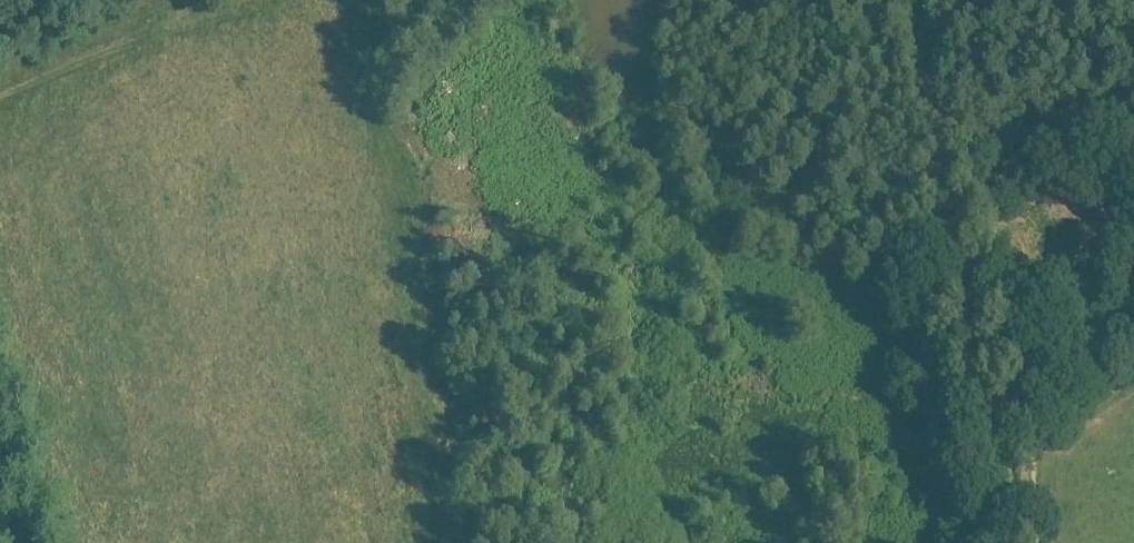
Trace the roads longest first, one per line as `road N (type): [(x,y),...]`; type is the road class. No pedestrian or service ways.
road 1 (track): [(1049,542),(1009,355),(957,278),(883,219),(841,170),(807,89),(796,0)]
road 2 (track): [(909,0),(957,278),(1015,542)]
road 3 (track): [(0,73),(154,0)]

